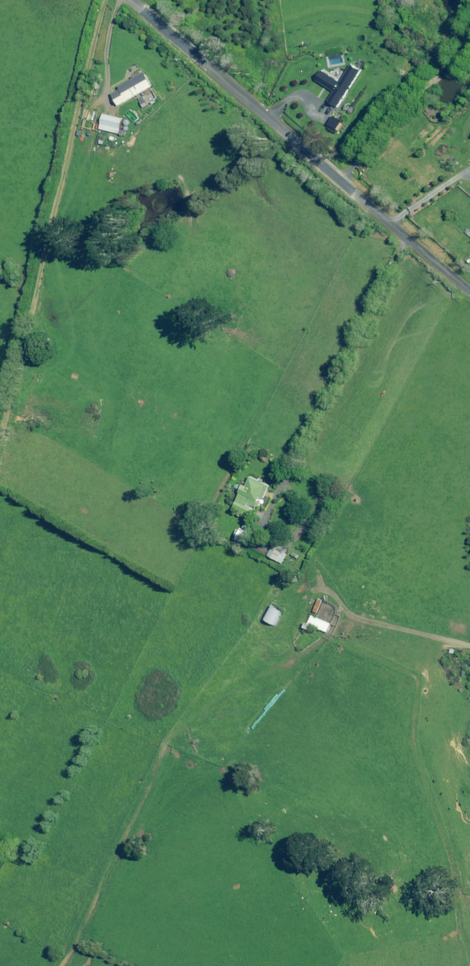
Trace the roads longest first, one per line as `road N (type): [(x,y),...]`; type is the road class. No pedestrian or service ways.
road 1 (unclassified): [(130,0),(469,291)]

